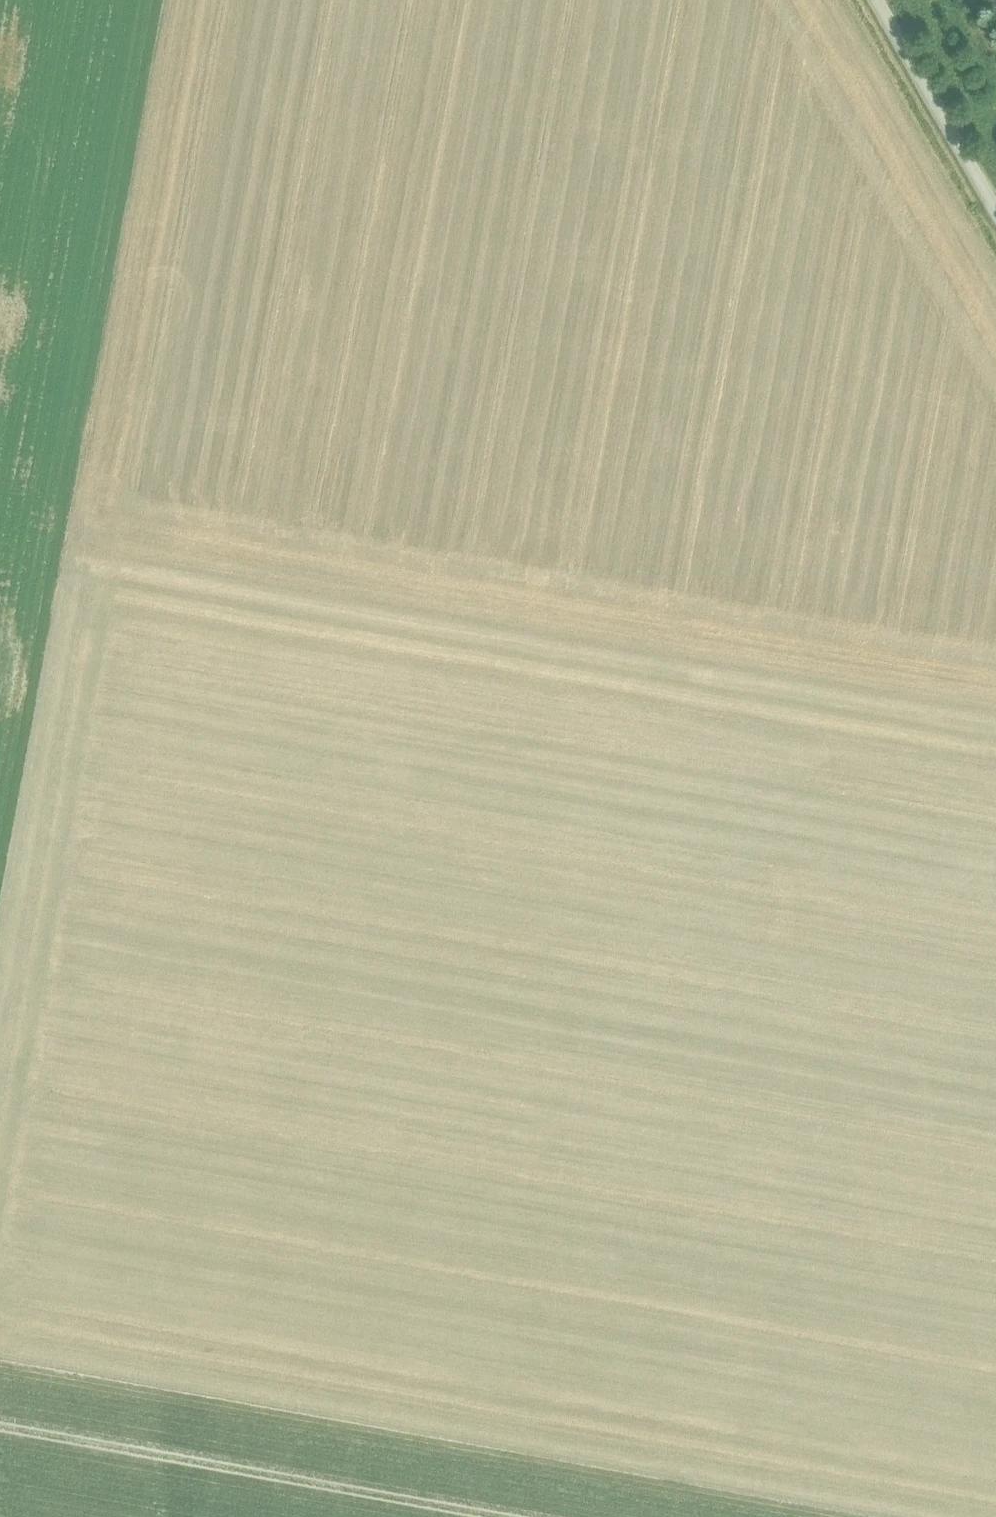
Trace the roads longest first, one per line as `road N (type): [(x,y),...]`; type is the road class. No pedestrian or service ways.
road 1 (unclassified): [(995,210),(877,0)]

